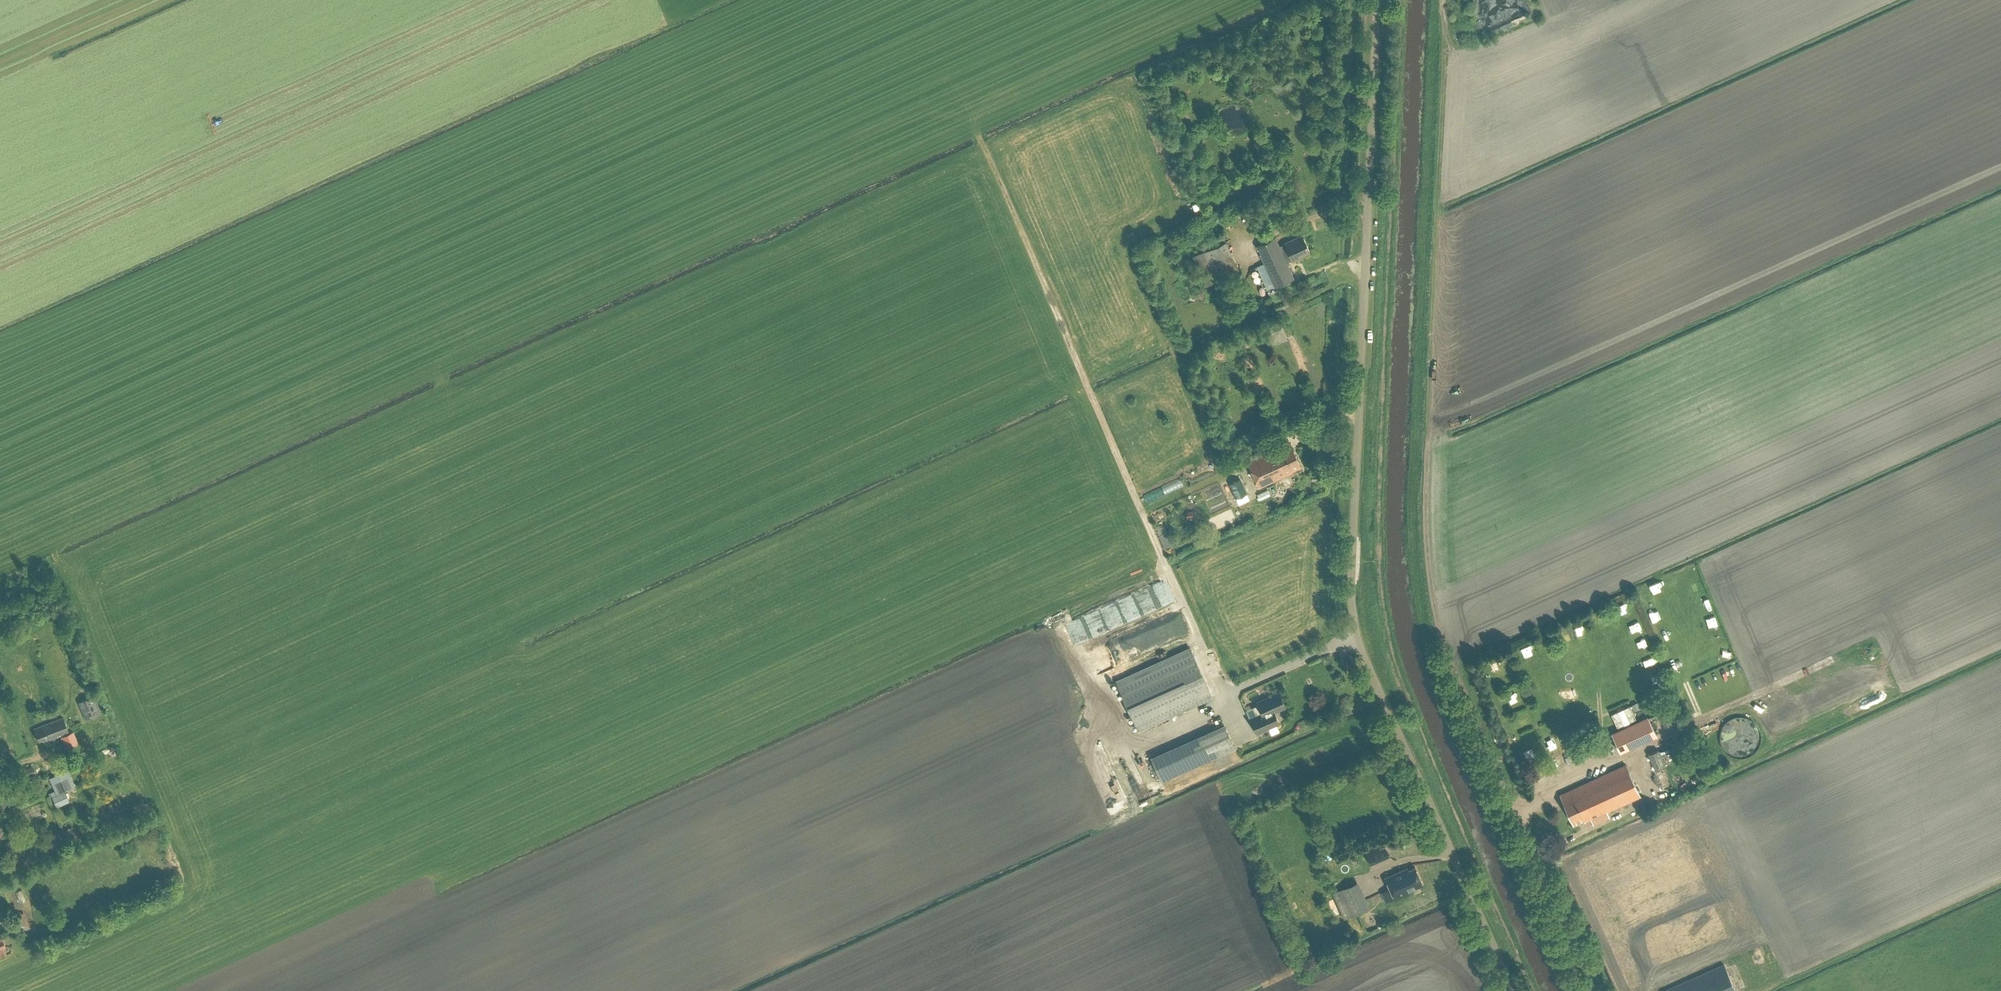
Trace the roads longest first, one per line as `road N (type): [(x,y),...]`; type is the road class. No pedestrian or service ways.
road 1 (tertiary): [(1513,990),(1365,659),(1352,609),(1376,0)]
road 2 (track): [(1497,775),(1445,652),(1423,532),(1442,0)]
road 3 (unclassified): [(1594,990),(1497,775)]
road 4 (track): [(1828,660),(1688,728)]

